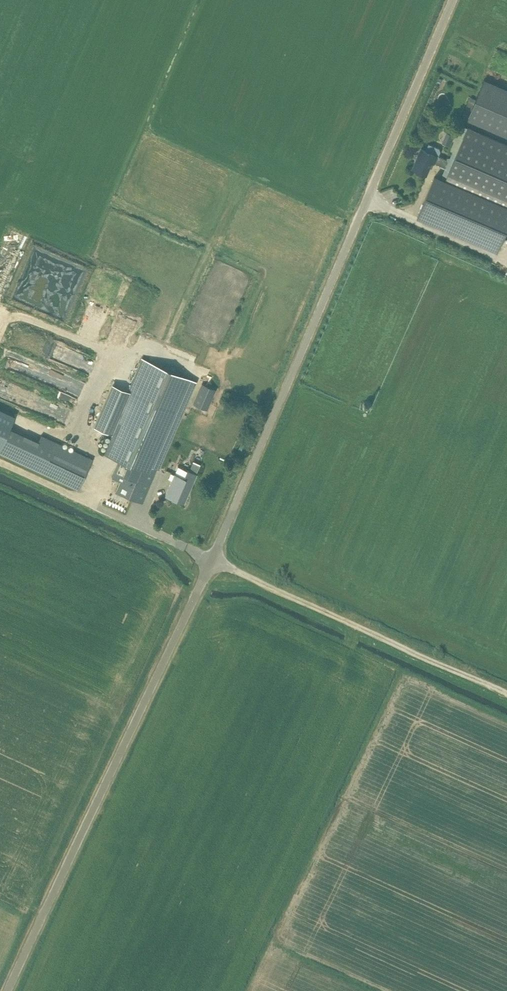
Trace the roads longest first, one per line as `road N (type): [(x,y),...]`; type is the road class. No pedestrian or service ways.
road 1 (unclassified): [(7,990),(214,560),(453,0)]
road 2 (track): [(506,694),(214,560)]

